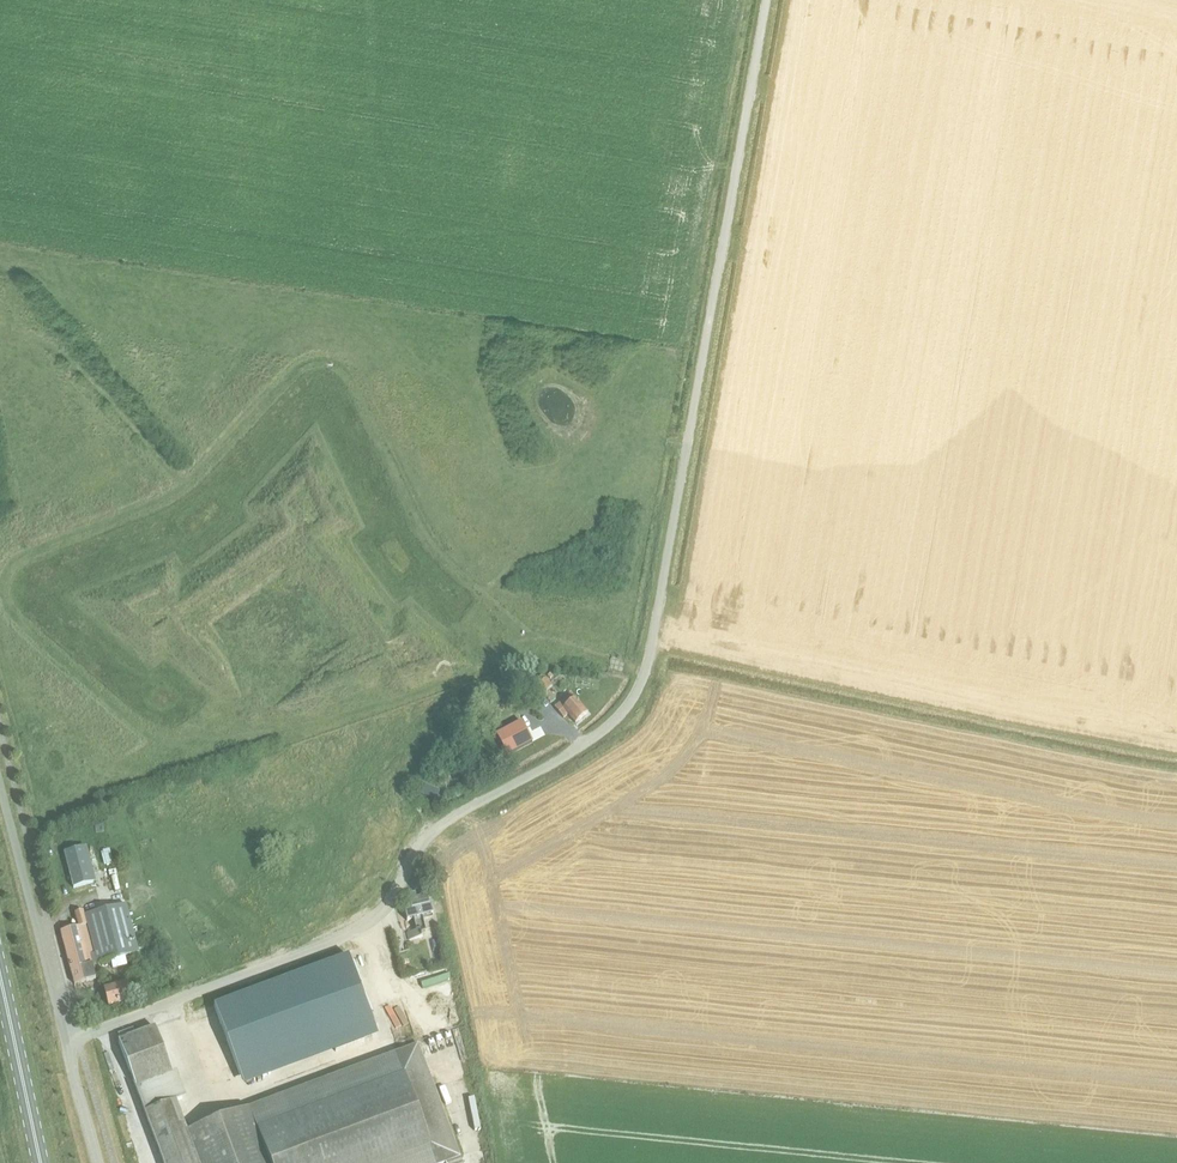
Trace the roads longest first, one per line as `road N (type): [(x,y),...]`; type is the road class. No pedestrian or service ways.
road 1 (unclassified): [(68,1044),(347,935),(386,904),(434,829),(610,730),(642,689),(768,0)]
road 2 (unclassified): [(68,1044),(0,780)]
road 3 (primary): [(40,1162),(0,978)]
road 4 (unclassified): [(100,1162),(68,1044)]

